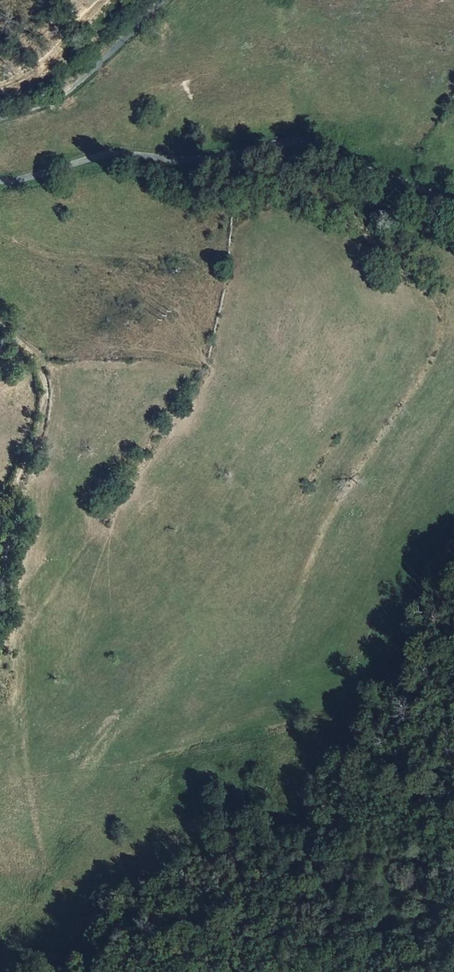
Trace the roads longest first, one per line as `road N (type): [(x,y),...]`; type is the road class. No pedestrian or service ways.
road 1 (unclassified): [(0,183),(124,153),(188,159),(292,144),(327,150),(453,205)]
road 2 (track): [(335,971),(259,921),(180,927),(62,971)]
road 3 (track): [(0,573),(16,481),(37,440),(47,387),(37,360),(0,324)]
road 4 (unclassified): [(161,0),(70,92),(0,121)]

